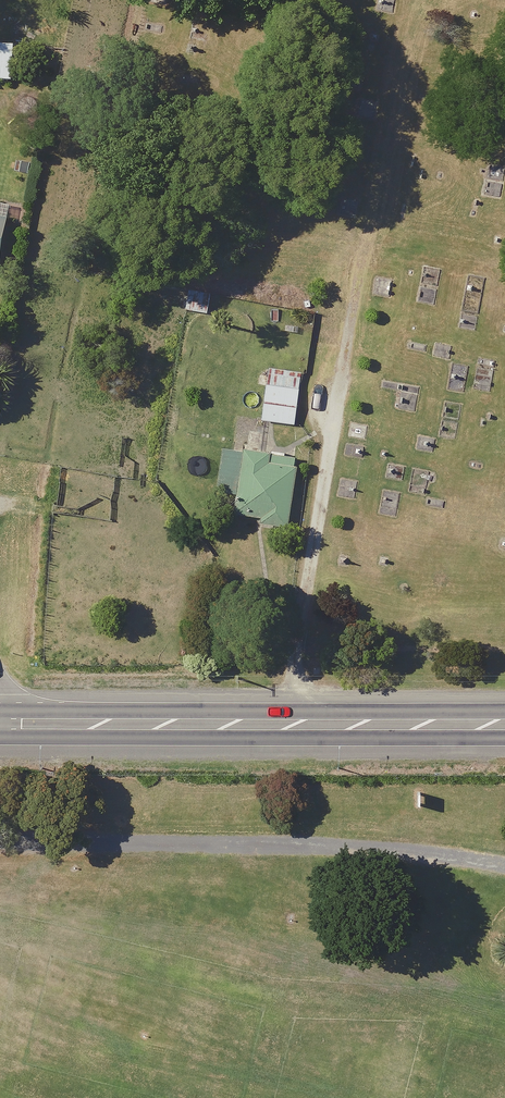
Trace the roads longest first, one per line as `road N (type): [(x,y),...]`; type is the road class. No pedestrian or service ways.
road 1 (secondary): [(0,723),(504,720)]

